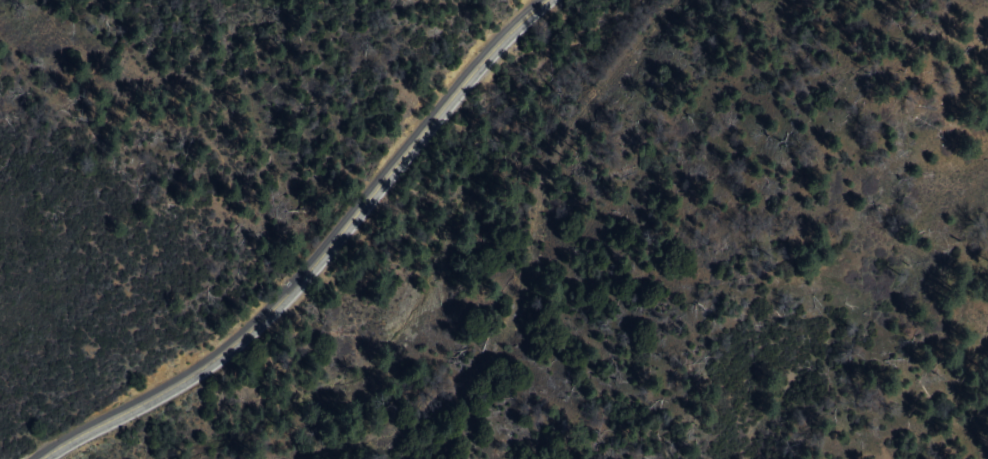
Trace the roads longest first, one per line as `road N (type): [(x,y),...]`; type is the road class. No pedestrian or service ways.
road 1 (primary): [(45,458),(223,363),(267,328),(550,0)]
road 2 (track): [(295,458),(375,440),(469,364),(511,304),(531,245),(535,189),(559,127),(673,0)]

